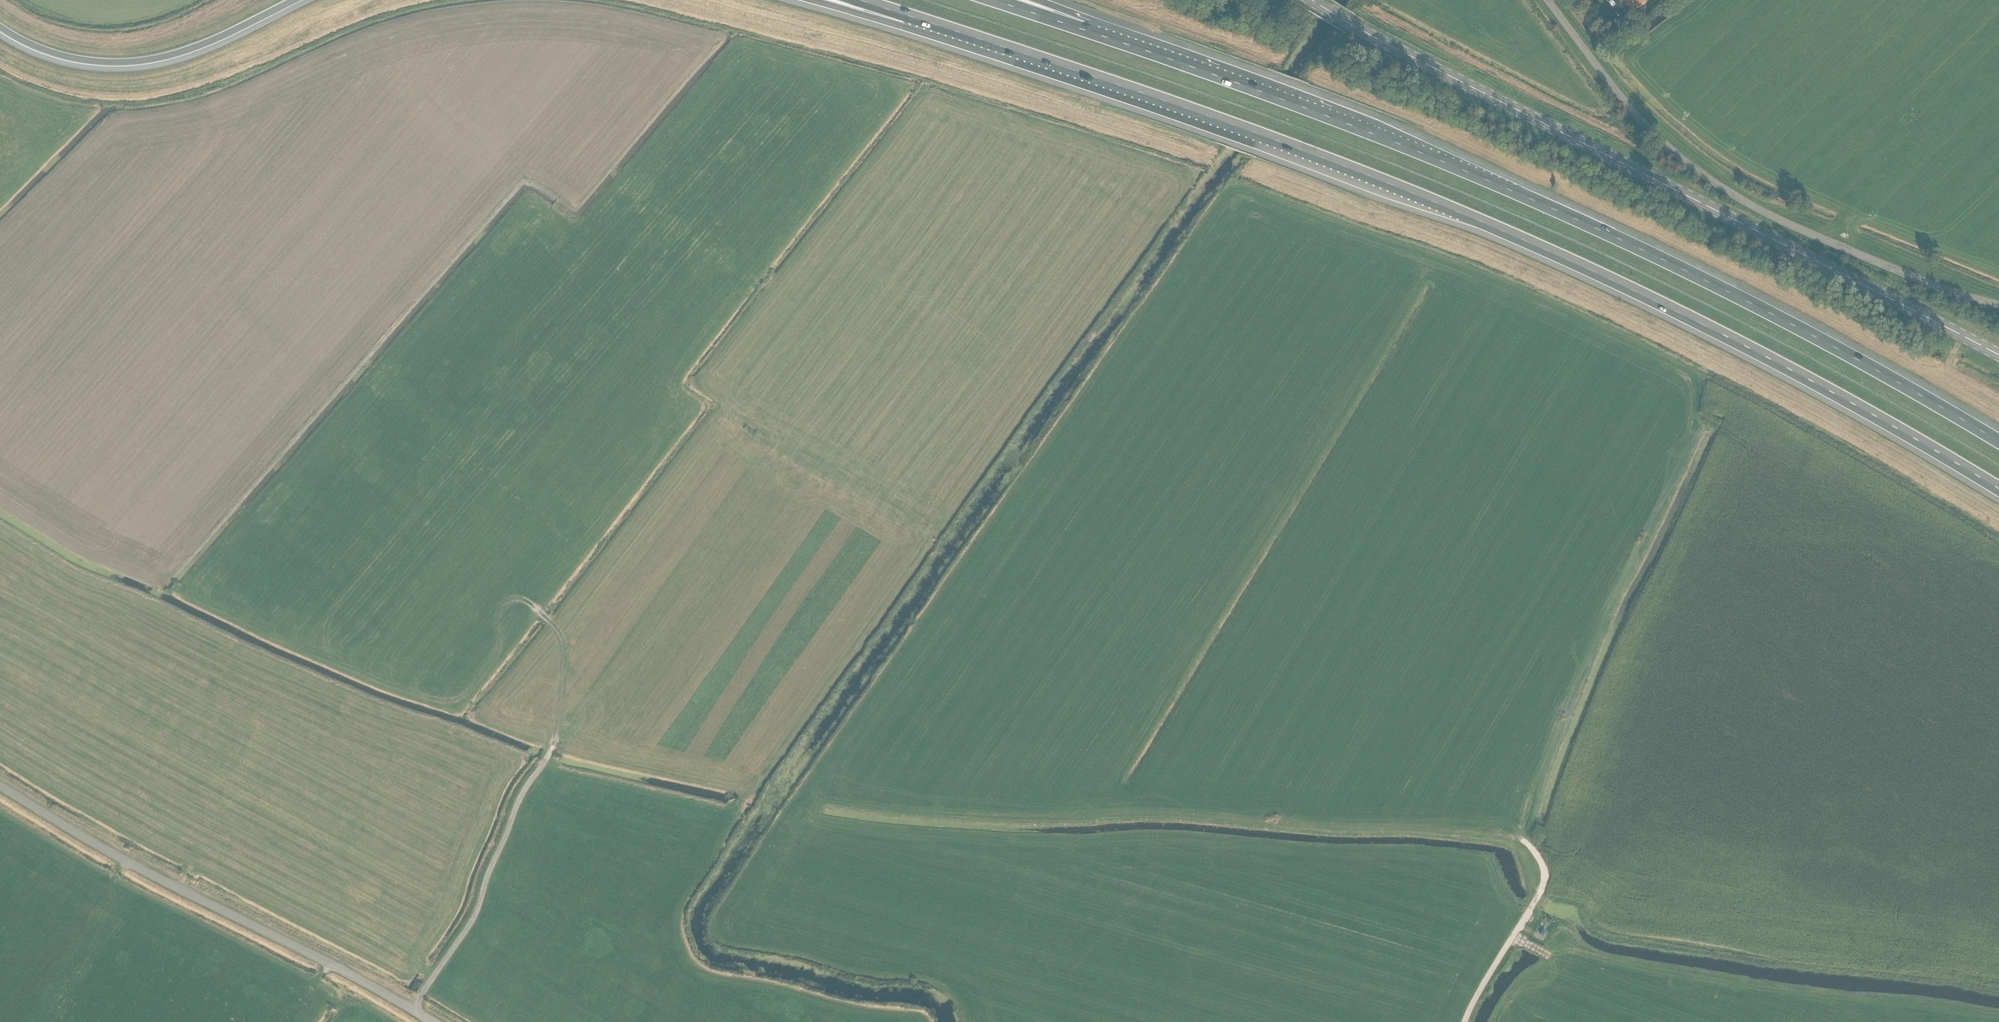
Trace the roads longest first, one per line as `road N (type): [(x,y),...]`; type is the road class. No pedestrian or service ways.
road 1 (motorway): [(905,15),(1270,138),(1468,216),(1752,350),(1998,490)]
road 2 (motorway): [(1998,441),(1654,255),(1402,145),(1093,29)]
road 3 (tertiary): [(1998,355),(1312,0)]
road 4 (unclassified): [(1998,305),(1899,272),(1716,184),(1638,118),(1547,0)]
road 5 (tertiary): [(432,1021),(114,855),(0,785)]
road 6 (motorway): [(0,29),(67,60),(144,65),(211,47),(307,0)]

